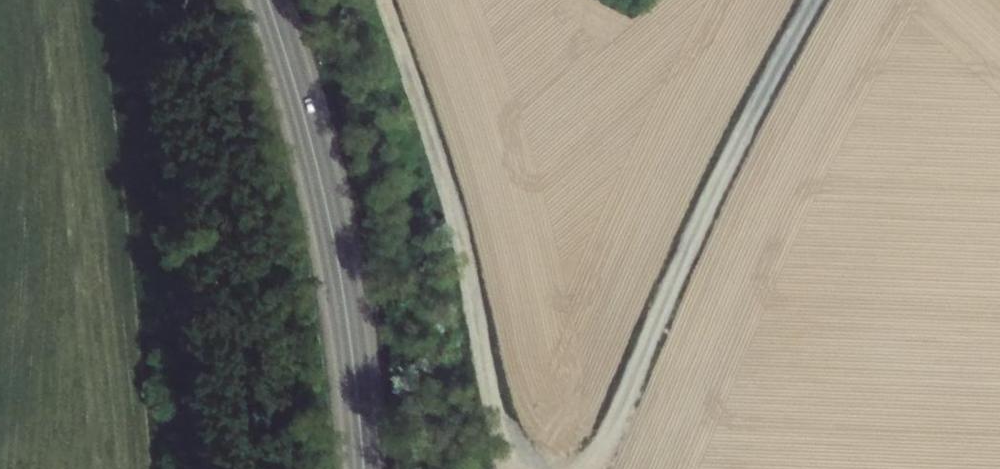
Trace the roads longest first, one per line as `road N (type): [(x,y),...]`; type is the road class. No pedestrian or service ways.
road 1 (track): [(589,468),(752,117),(815,0)]
road 2 (track): [(382,0),(438,149),(498,426),(535,468)]
road 3 (tertiary): [(364,468),(329,217),(267,0)]

